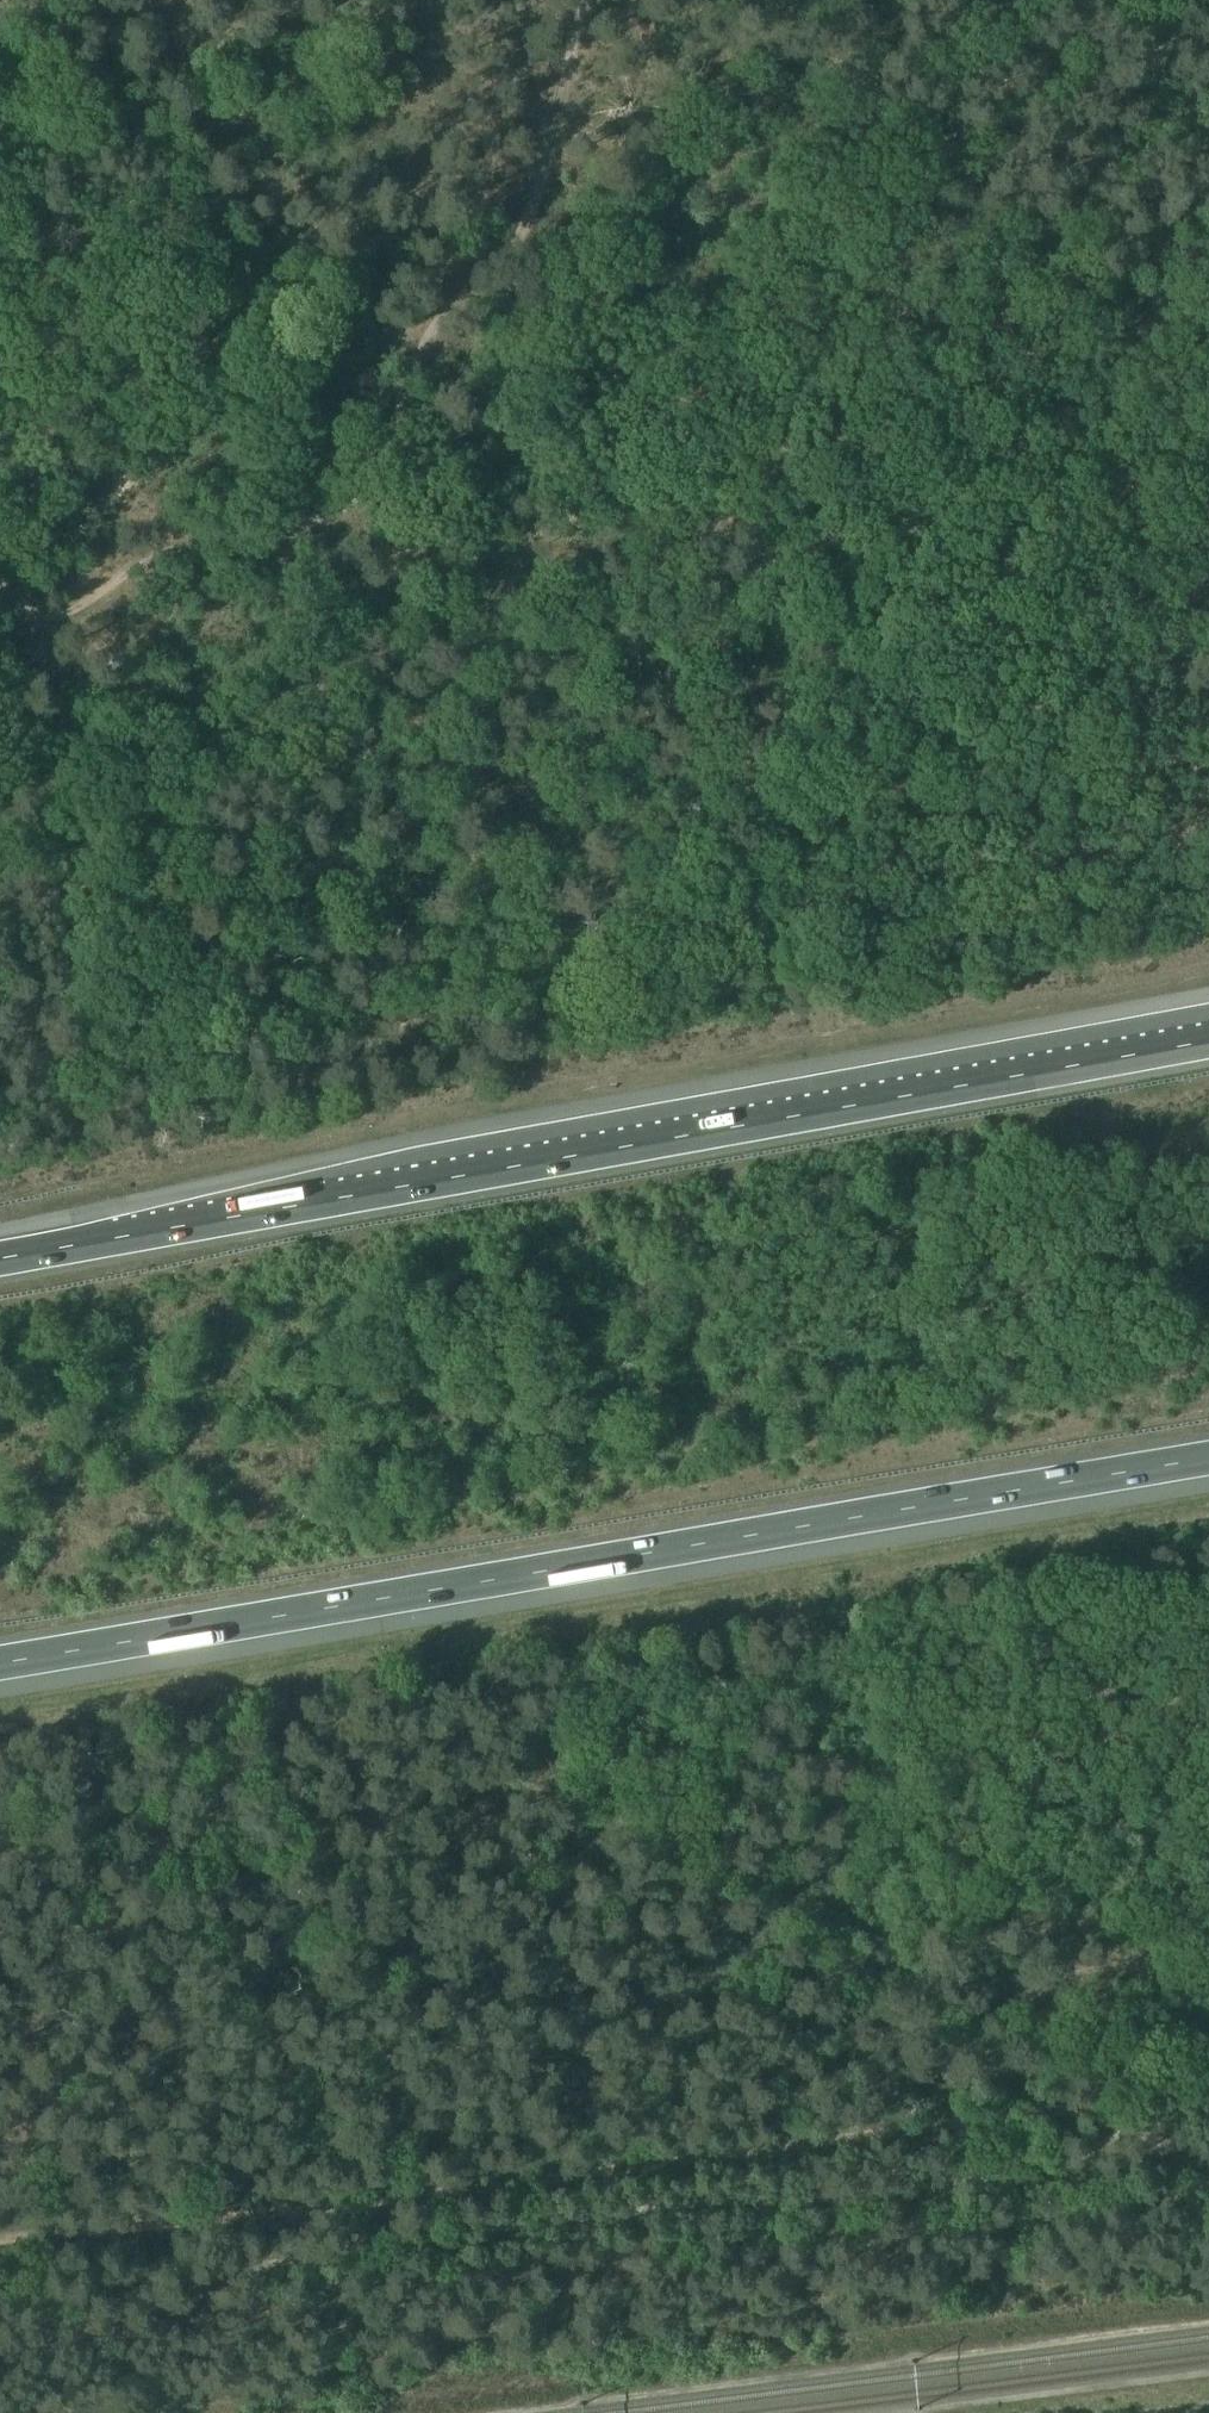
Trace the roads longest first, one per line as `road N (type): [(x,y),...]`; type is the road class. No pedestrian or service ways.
road 1 (track): [(0,2246),(1079,2111),(1101,2112),(1208,2170)]
road 2 (motorway): [(1208,1041),(0,1259)]
road 3 (motorway): [(0,1663),(1208,1457)]
road 4 (track): [(577,0),(540,189),(510,257),(425,341),(375,481),(292,520),(157,529),(40,620),(0,626)]

